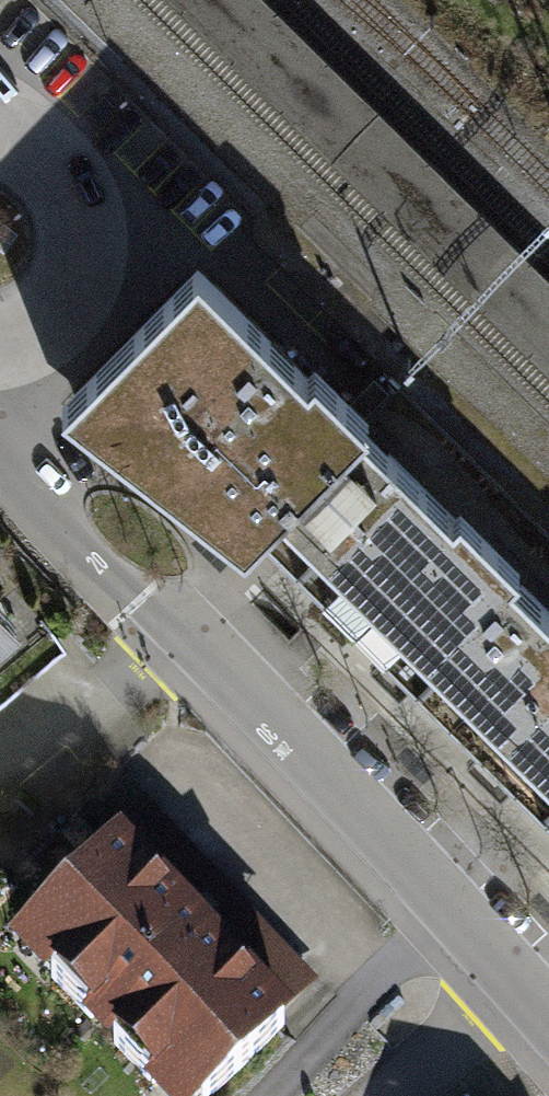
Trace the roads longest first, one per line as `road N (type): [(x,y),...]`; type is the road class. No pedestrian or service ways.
road 1 (residential): [(144,597),(188,628),(548,1016)]
road 2 (residential): [(0,350),(46,329),(72,298),(85,259),(83,218),(67,180),(37,151),(0,135)]
road 3 (residential): [(0,426),(65,531),(144,597)]

